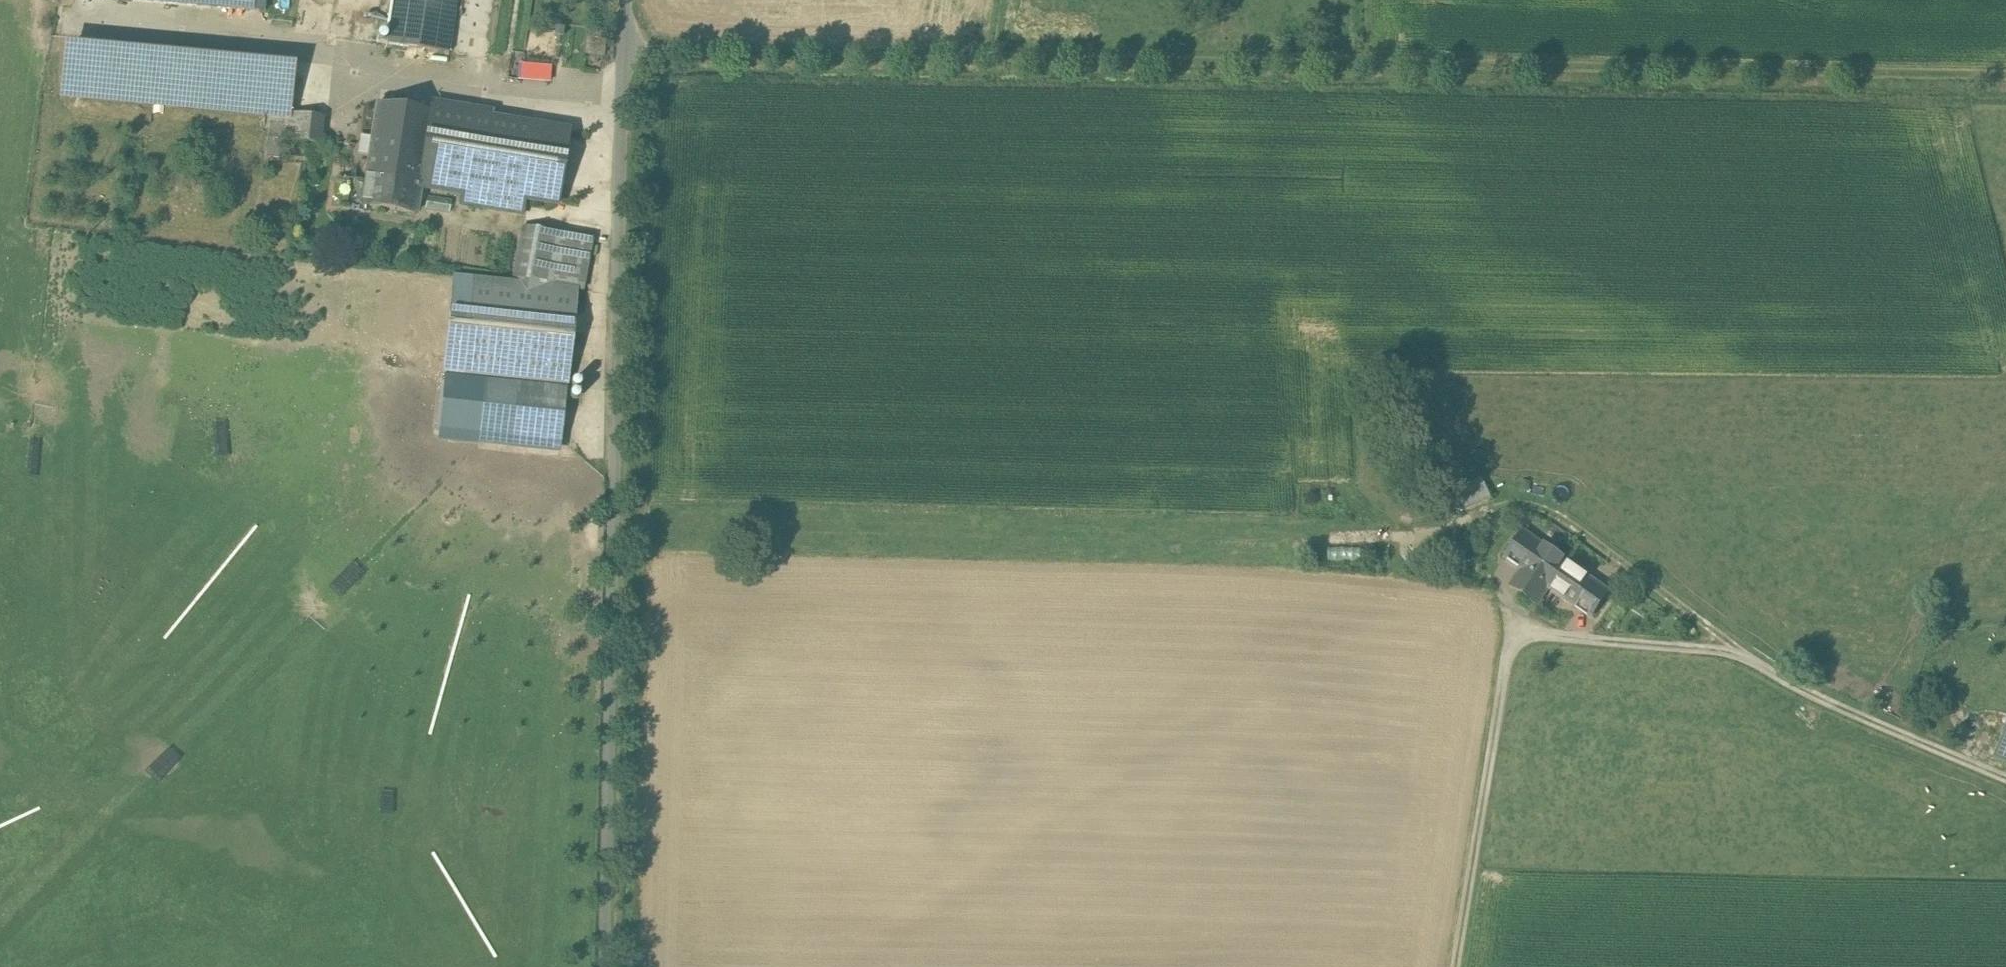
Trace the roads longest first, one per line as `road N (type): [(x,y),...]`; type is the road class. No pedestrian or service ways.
road 1 (track): [(624,48),(2005,76)]
road 2 (unclassified): [(607,966),(625,0)]

